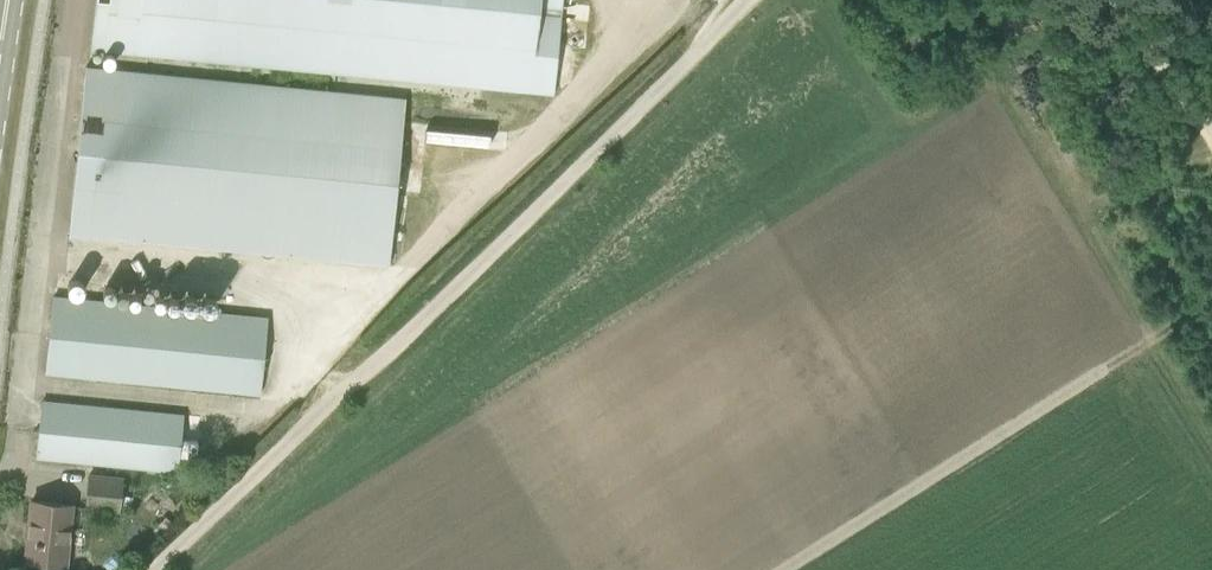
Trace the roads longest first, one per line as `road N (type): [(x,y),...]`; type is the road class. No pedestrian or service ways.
road 1 (track): [(756,0),(163,569)]
road 2 (track): [(1134,0),(1211,113)]

